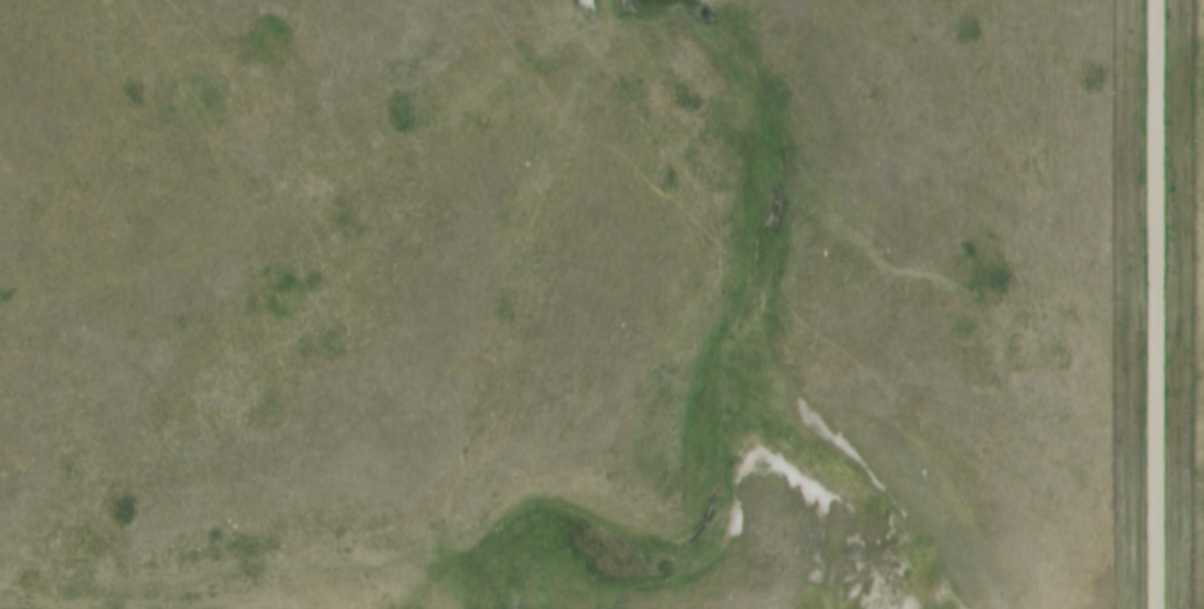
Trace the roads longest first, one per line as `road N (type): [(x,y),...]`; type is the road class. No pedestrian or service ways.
road 1 (residential): [(1155,608),(1157,0)]

